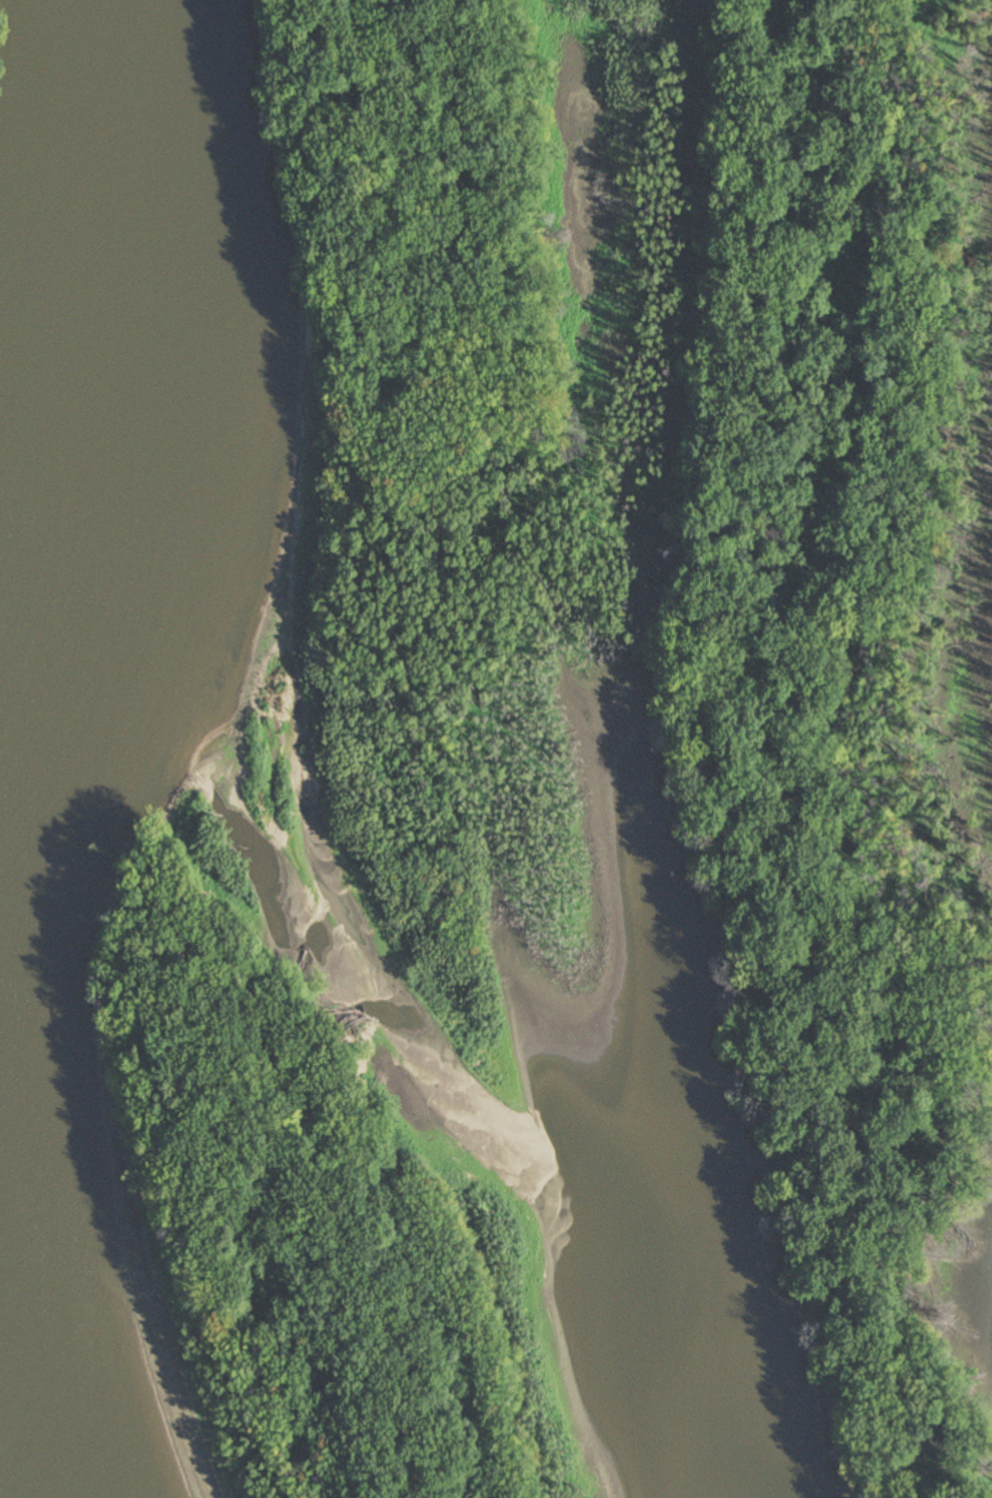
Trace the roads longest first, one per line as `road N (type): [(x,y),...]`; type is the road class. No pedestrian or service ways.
road 1 (track): [(766,347),(784,201),(775,0)]

